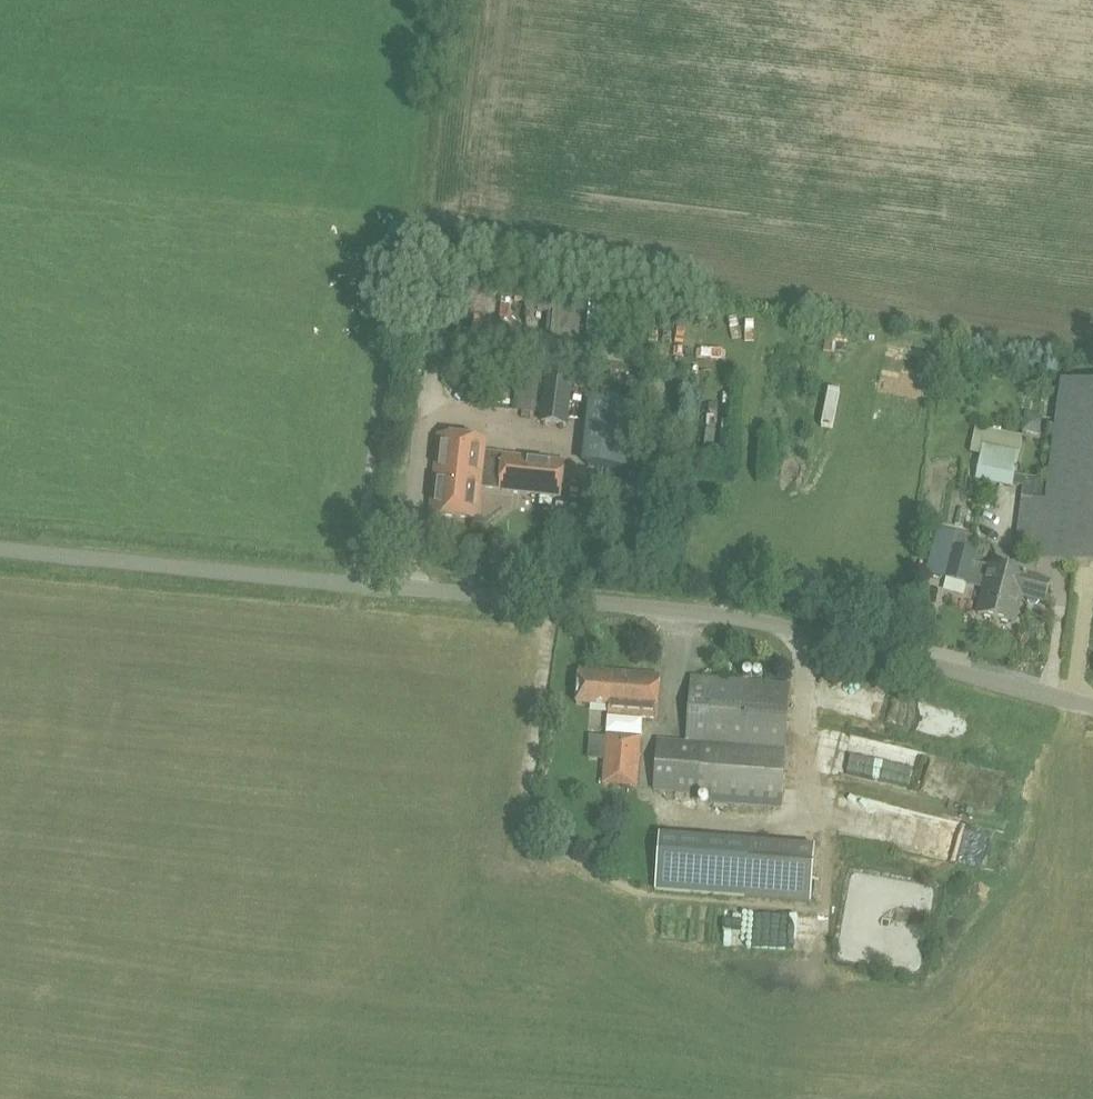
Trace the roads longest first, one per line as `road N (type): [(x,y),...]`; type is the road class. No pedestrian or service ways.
road 1 (unclassified): [(1092,707),(730,616),(0,549)]

